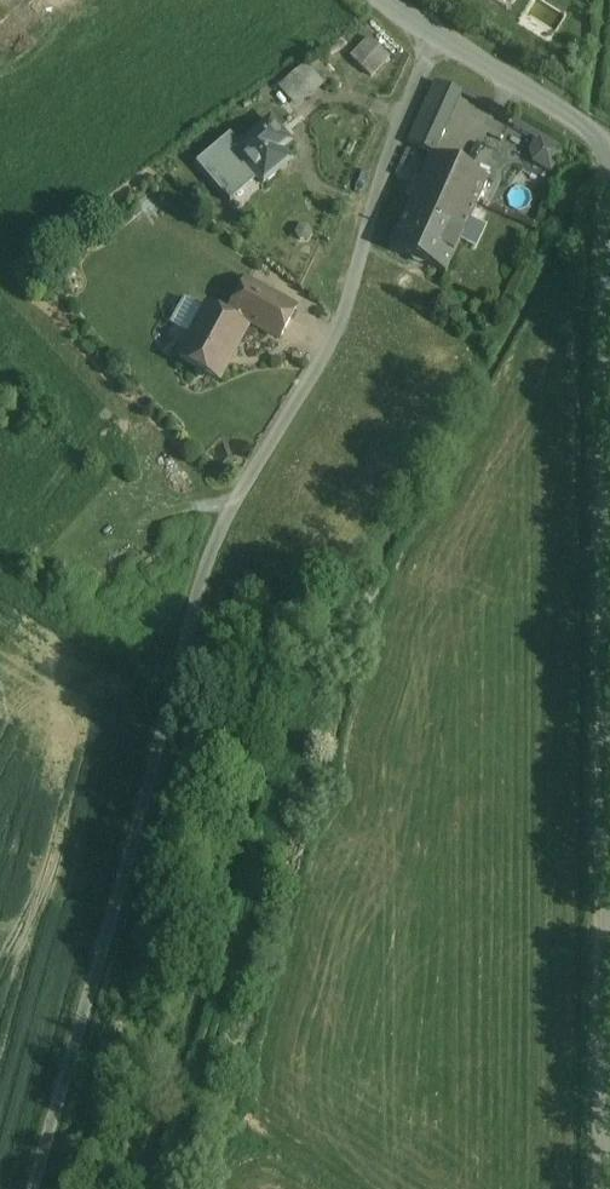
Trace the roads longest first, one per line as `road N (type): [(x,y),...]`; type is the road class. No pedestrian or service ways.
road 1 (unclassified): [(35,1188),(211,554),(343,317),(436,36)]
road 2 (unclassified): [(607,1188),(609,469)]
road 3 (unclassified): [(609,152),(591,129),(436,36)]

